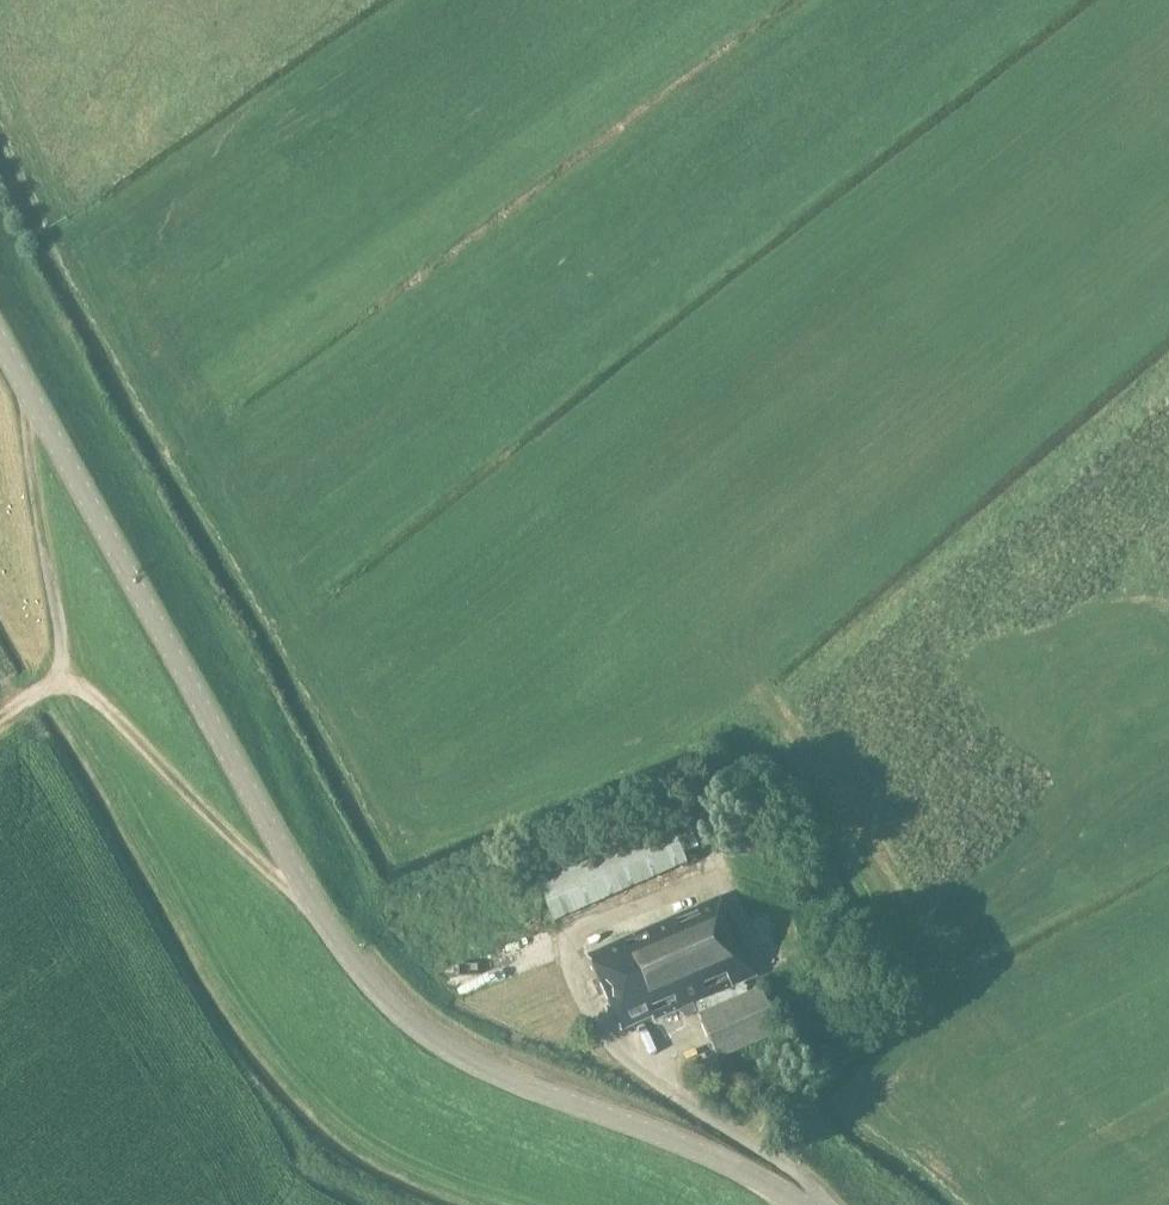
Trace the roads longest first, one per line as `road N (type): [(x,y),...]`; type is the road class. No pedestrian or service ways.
road 1 (tertiary): [(803,1204),(716,1161),(464,1059),(381,995),(317,912),(0,338)]
road 2 (track): [(317,912),(81,694),(48,686),(0,721)]
road 3 (track): [(48,686),(60,647),(31,491),(27,420),(36,401)]

